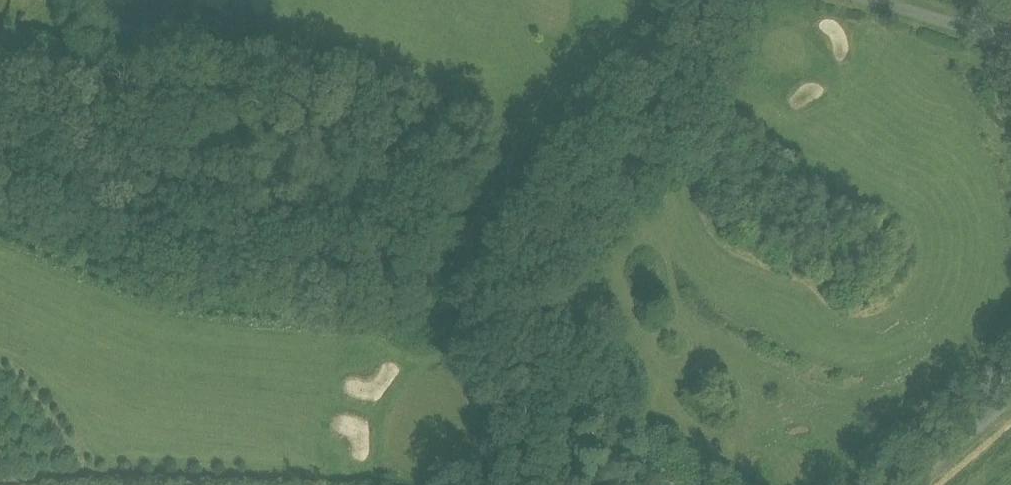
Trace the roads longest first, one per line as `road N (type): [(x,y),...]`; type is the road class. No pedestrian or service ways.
road 1 (residential): [(1010,385),(896,484)]

